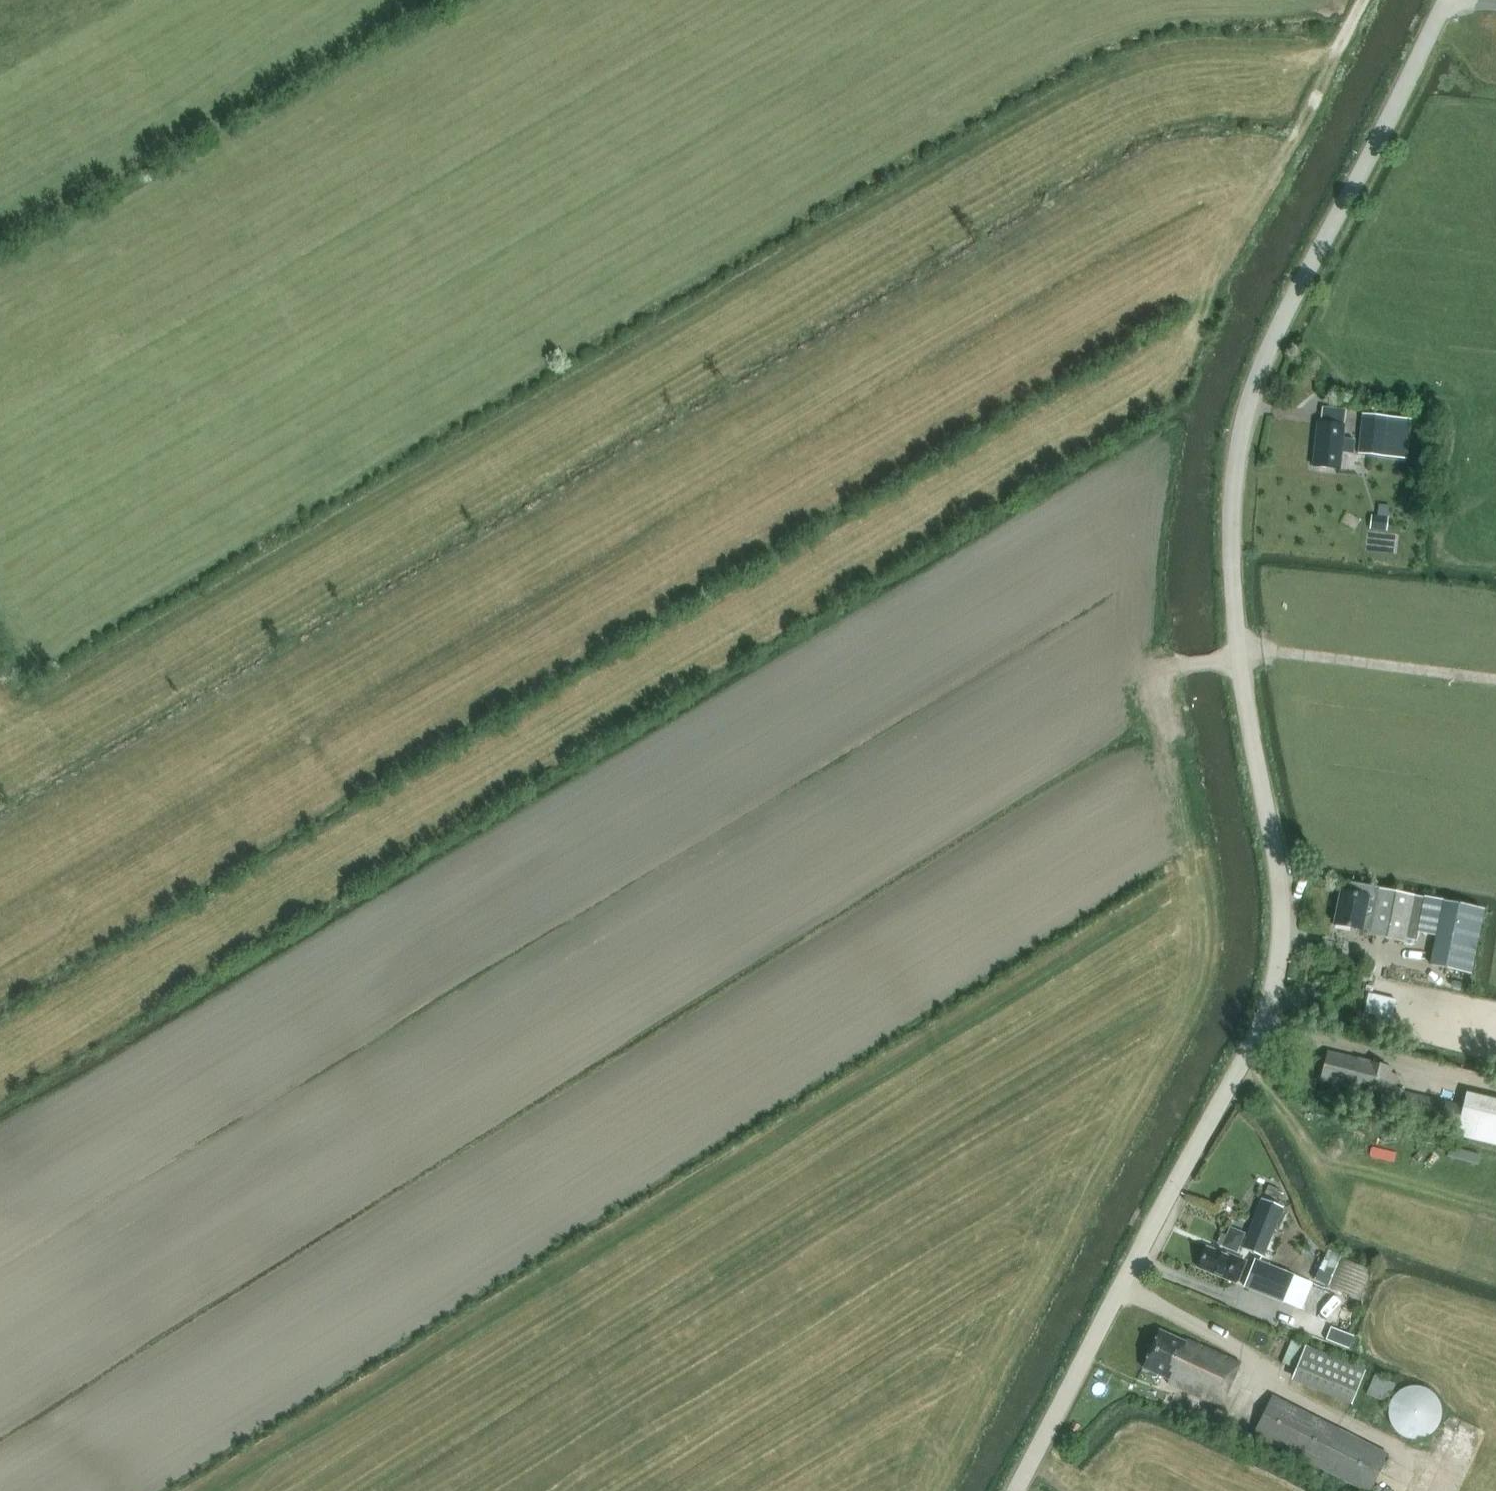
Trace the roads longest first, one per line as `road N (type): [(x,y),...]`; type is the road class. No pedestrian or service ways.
road 1 (tertiary): [(1015,1490),(1269,1001),(1281,904),(1238,653),(1231,555),(1237,450),(1273,339),(1445,0)]

